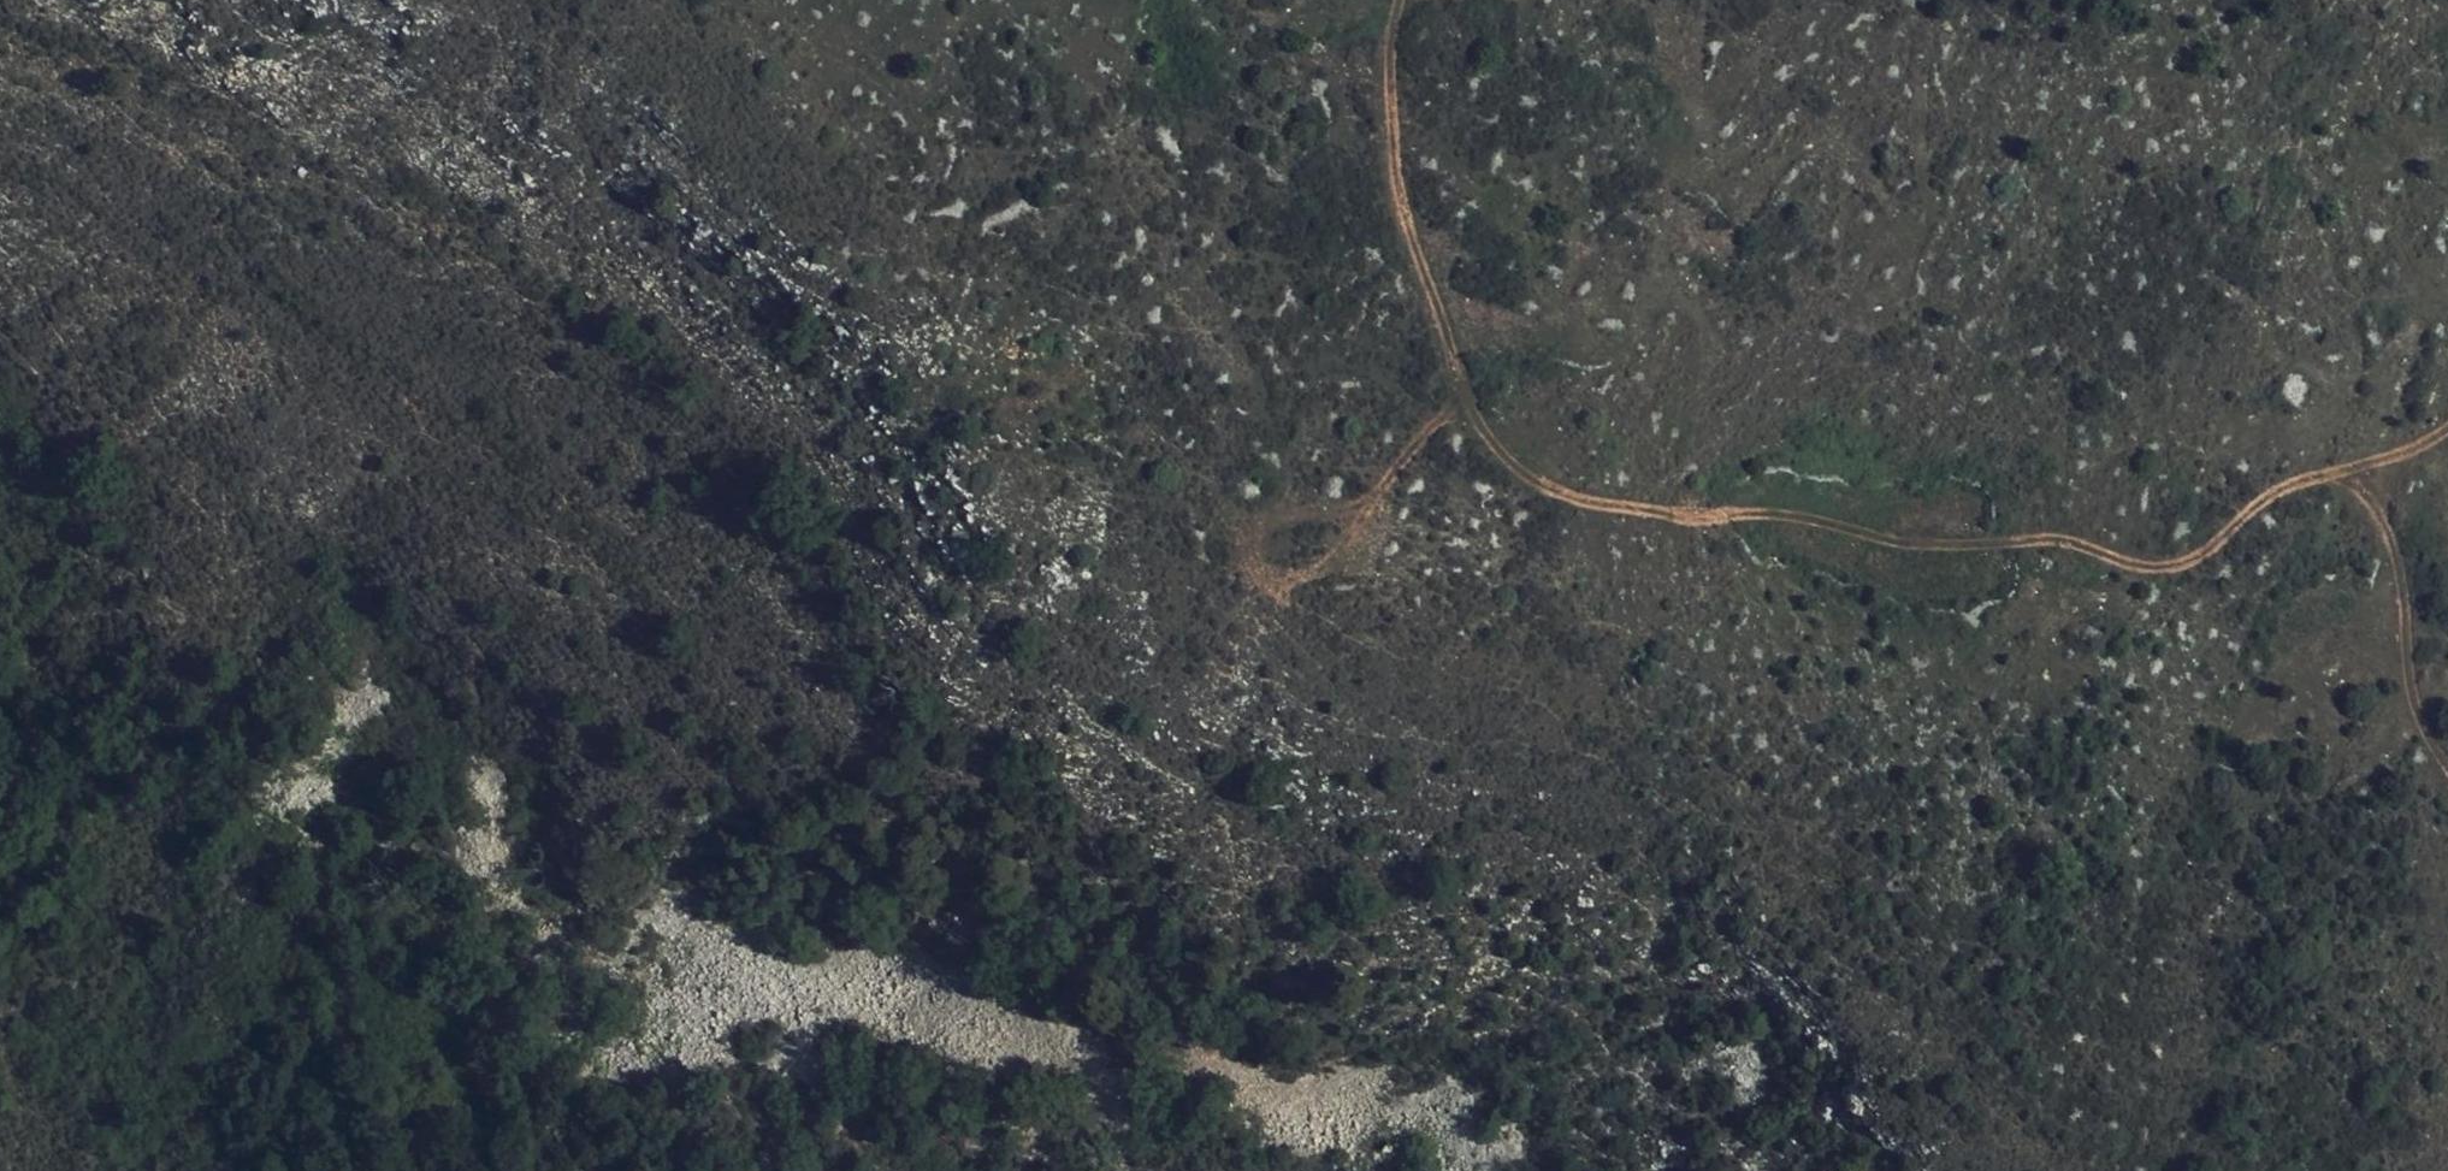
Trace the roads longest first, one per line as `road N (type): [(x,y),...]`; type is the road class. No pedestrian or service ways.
road 1 (track): [(1401,0),(1389,46),(1393,148),(1412,234),(1497,459),(1545,492),(1698,521),(1790,513),(1915,544),(2065,542),(2125,567),(2170,566),(2209,557),(2249,510),(2280,489),(2447,436)]
road 2 (track): [(2447,768),(2416,718),(2397,555),(2378,511),(2342,475)]

